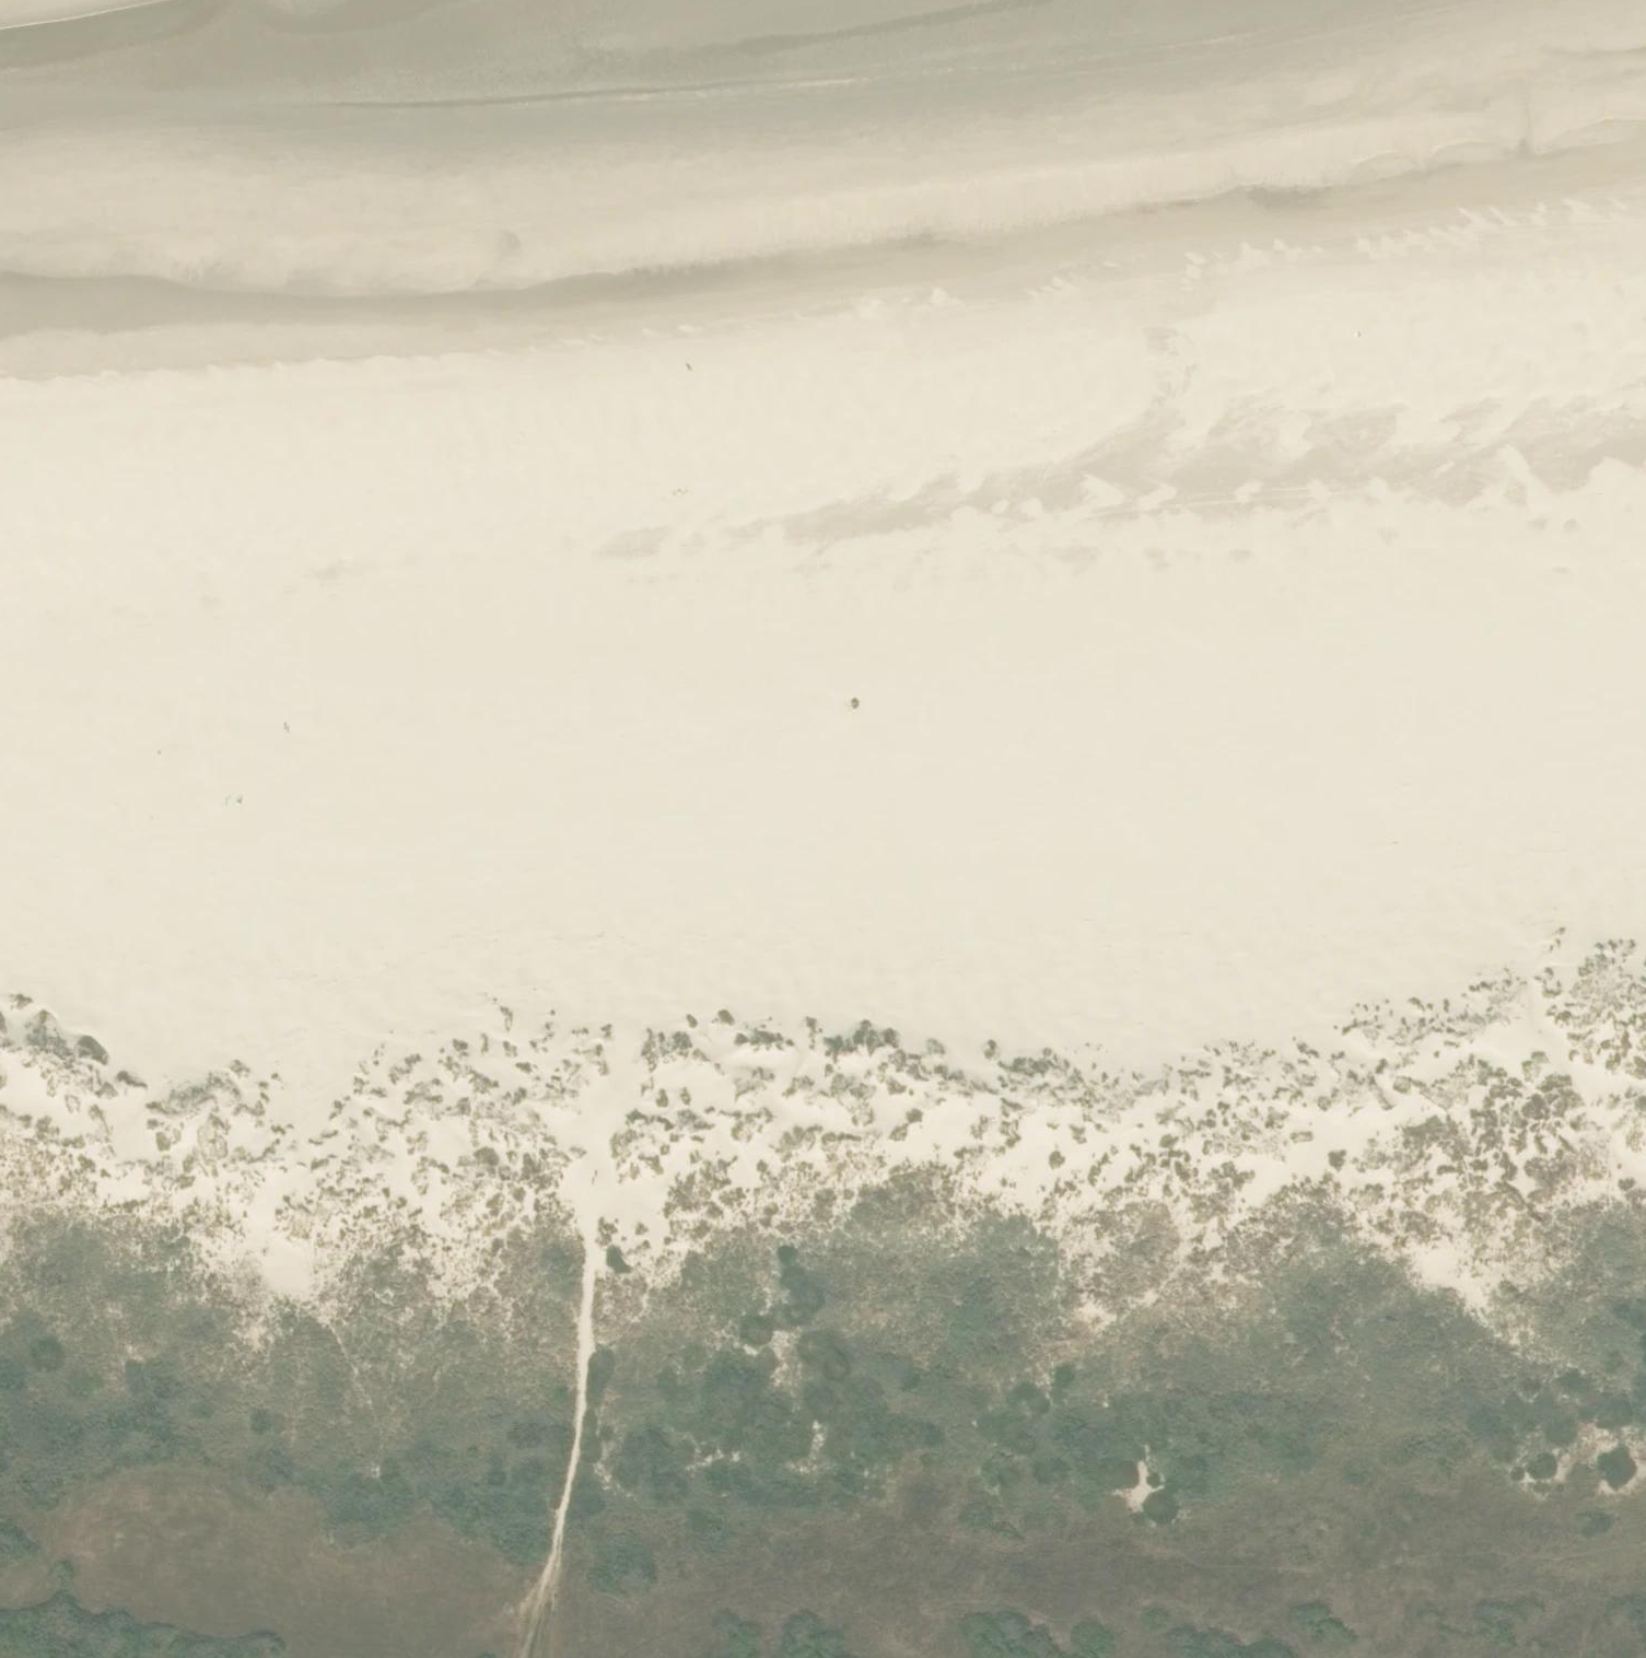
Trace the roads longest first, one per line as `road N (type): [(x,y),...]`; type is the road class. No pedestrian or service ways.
road 1 (track): [(590,1192),(553,1553),(527,1657)]

